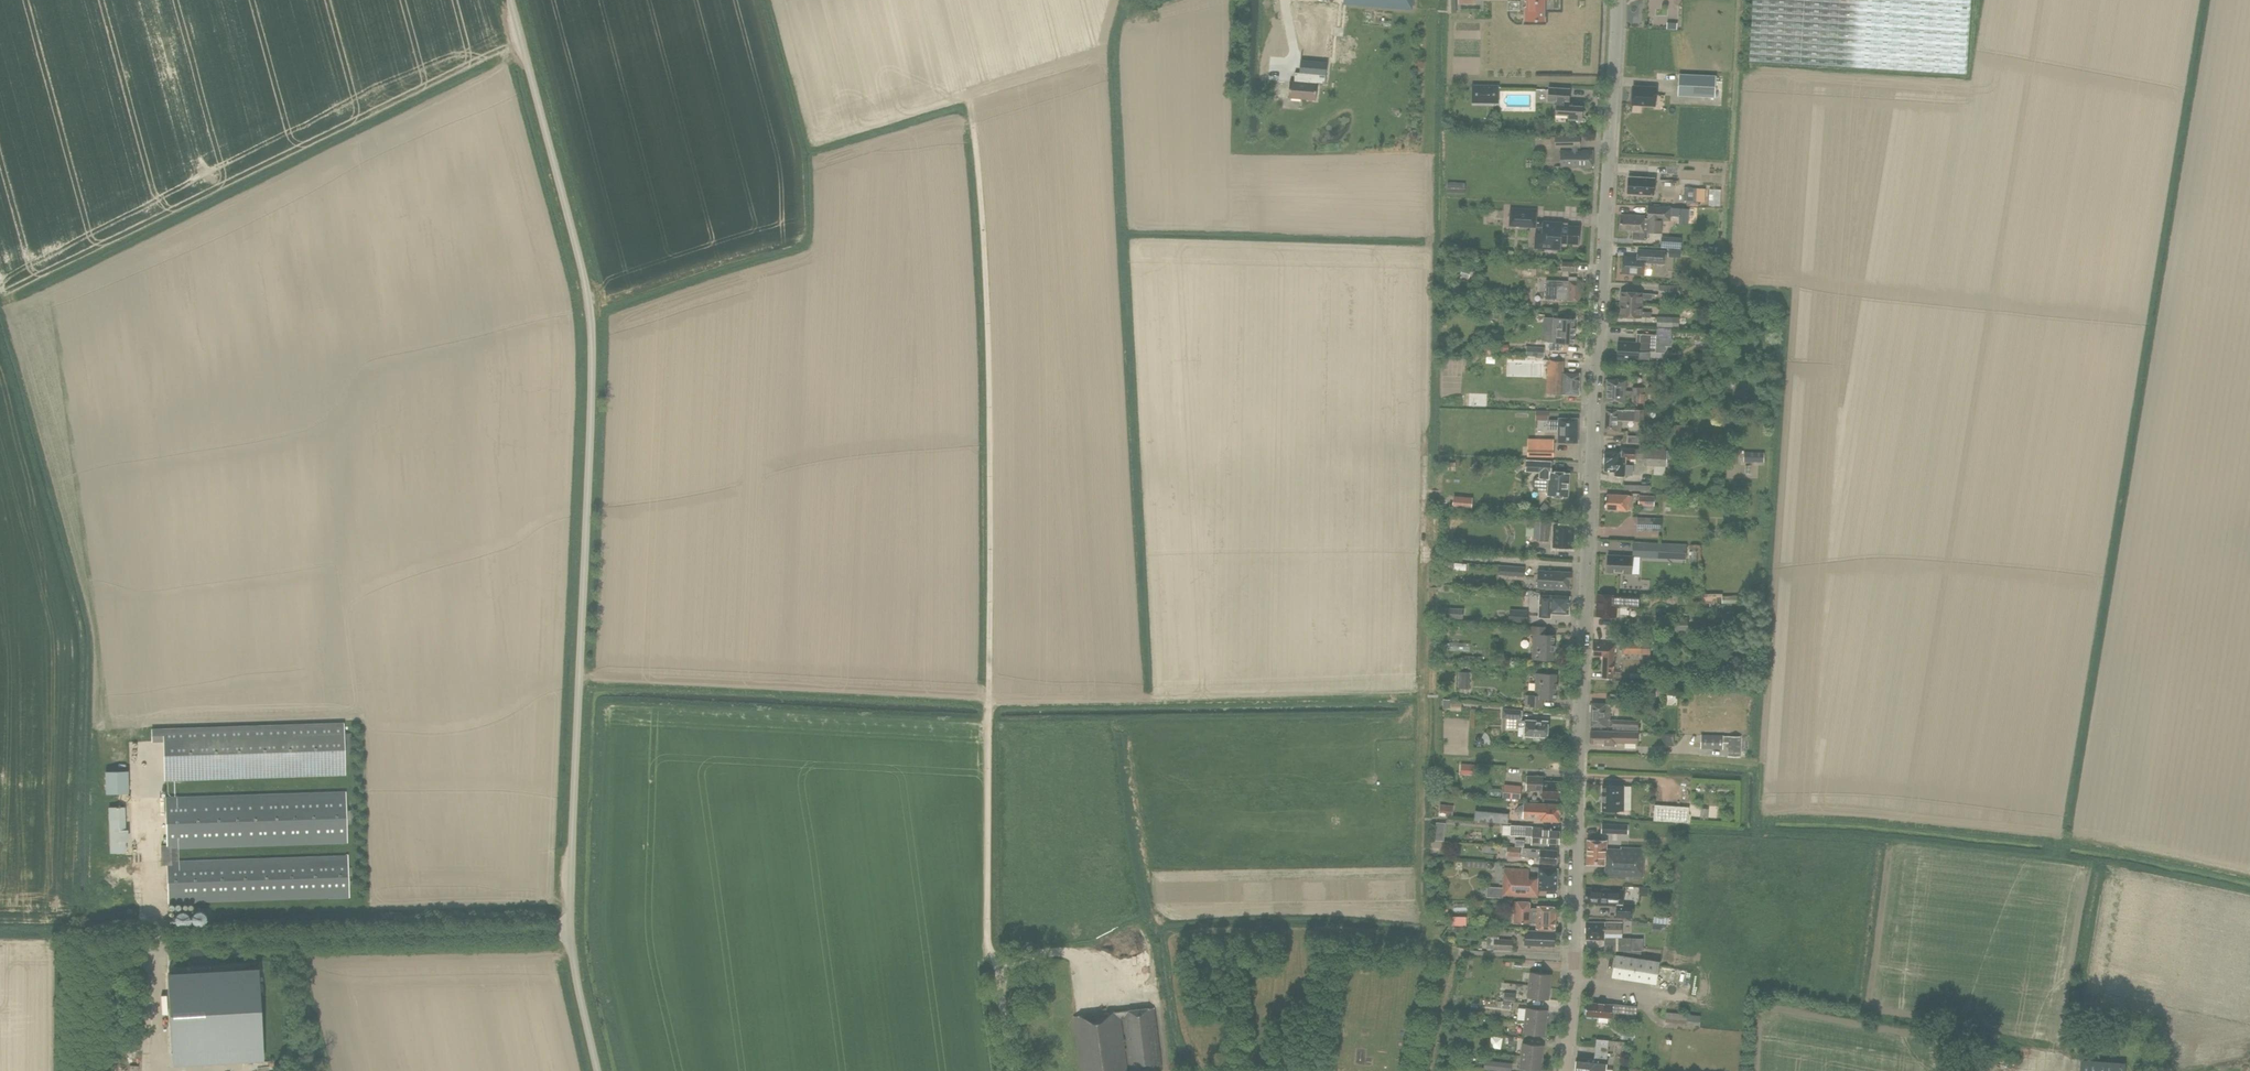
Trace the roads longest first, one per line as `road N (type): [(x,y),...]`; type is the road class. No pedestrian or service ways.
road 1 (unclassified): [(600,1070),(572,926),(571,852),(590,332),(584,285),(508,0)]
road 2 (tertiary): [(1566,1070),(1615,0)]

